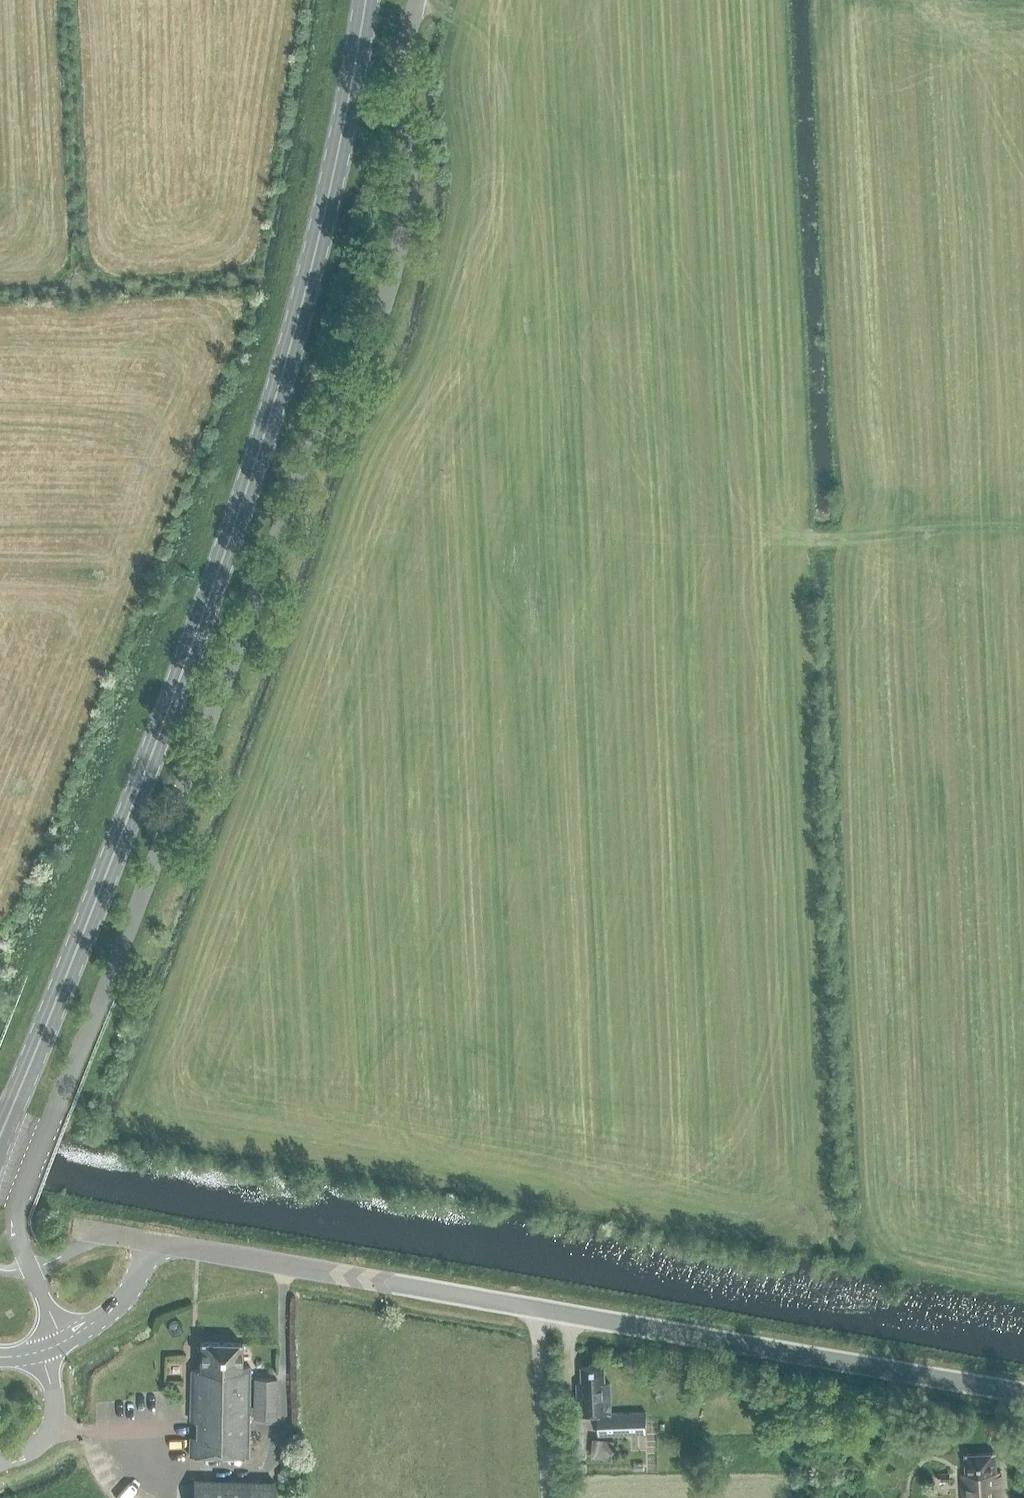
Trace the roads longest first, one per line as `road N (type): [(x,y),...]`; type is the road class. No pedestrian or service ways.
road 1 (primary): [(0,1135),(135,797),(253,467),(319,236),(365,0)]
road 2 (unclassified): [(51,1122),(308,454),(386,301),(409,195),(402,73),(417,0)]
road 3 (secondary): [(1023,1393),(152,1242)]
road 4 (residential): [(50,1348),(49,1316),(16,1223),(51,1122)]
road 5 (secondary): [(152,1242),(120,1303),(50,1348)]
road 6 (unclassified): [(0,1462),(34,1448),(50,1431),(50,1348)]

